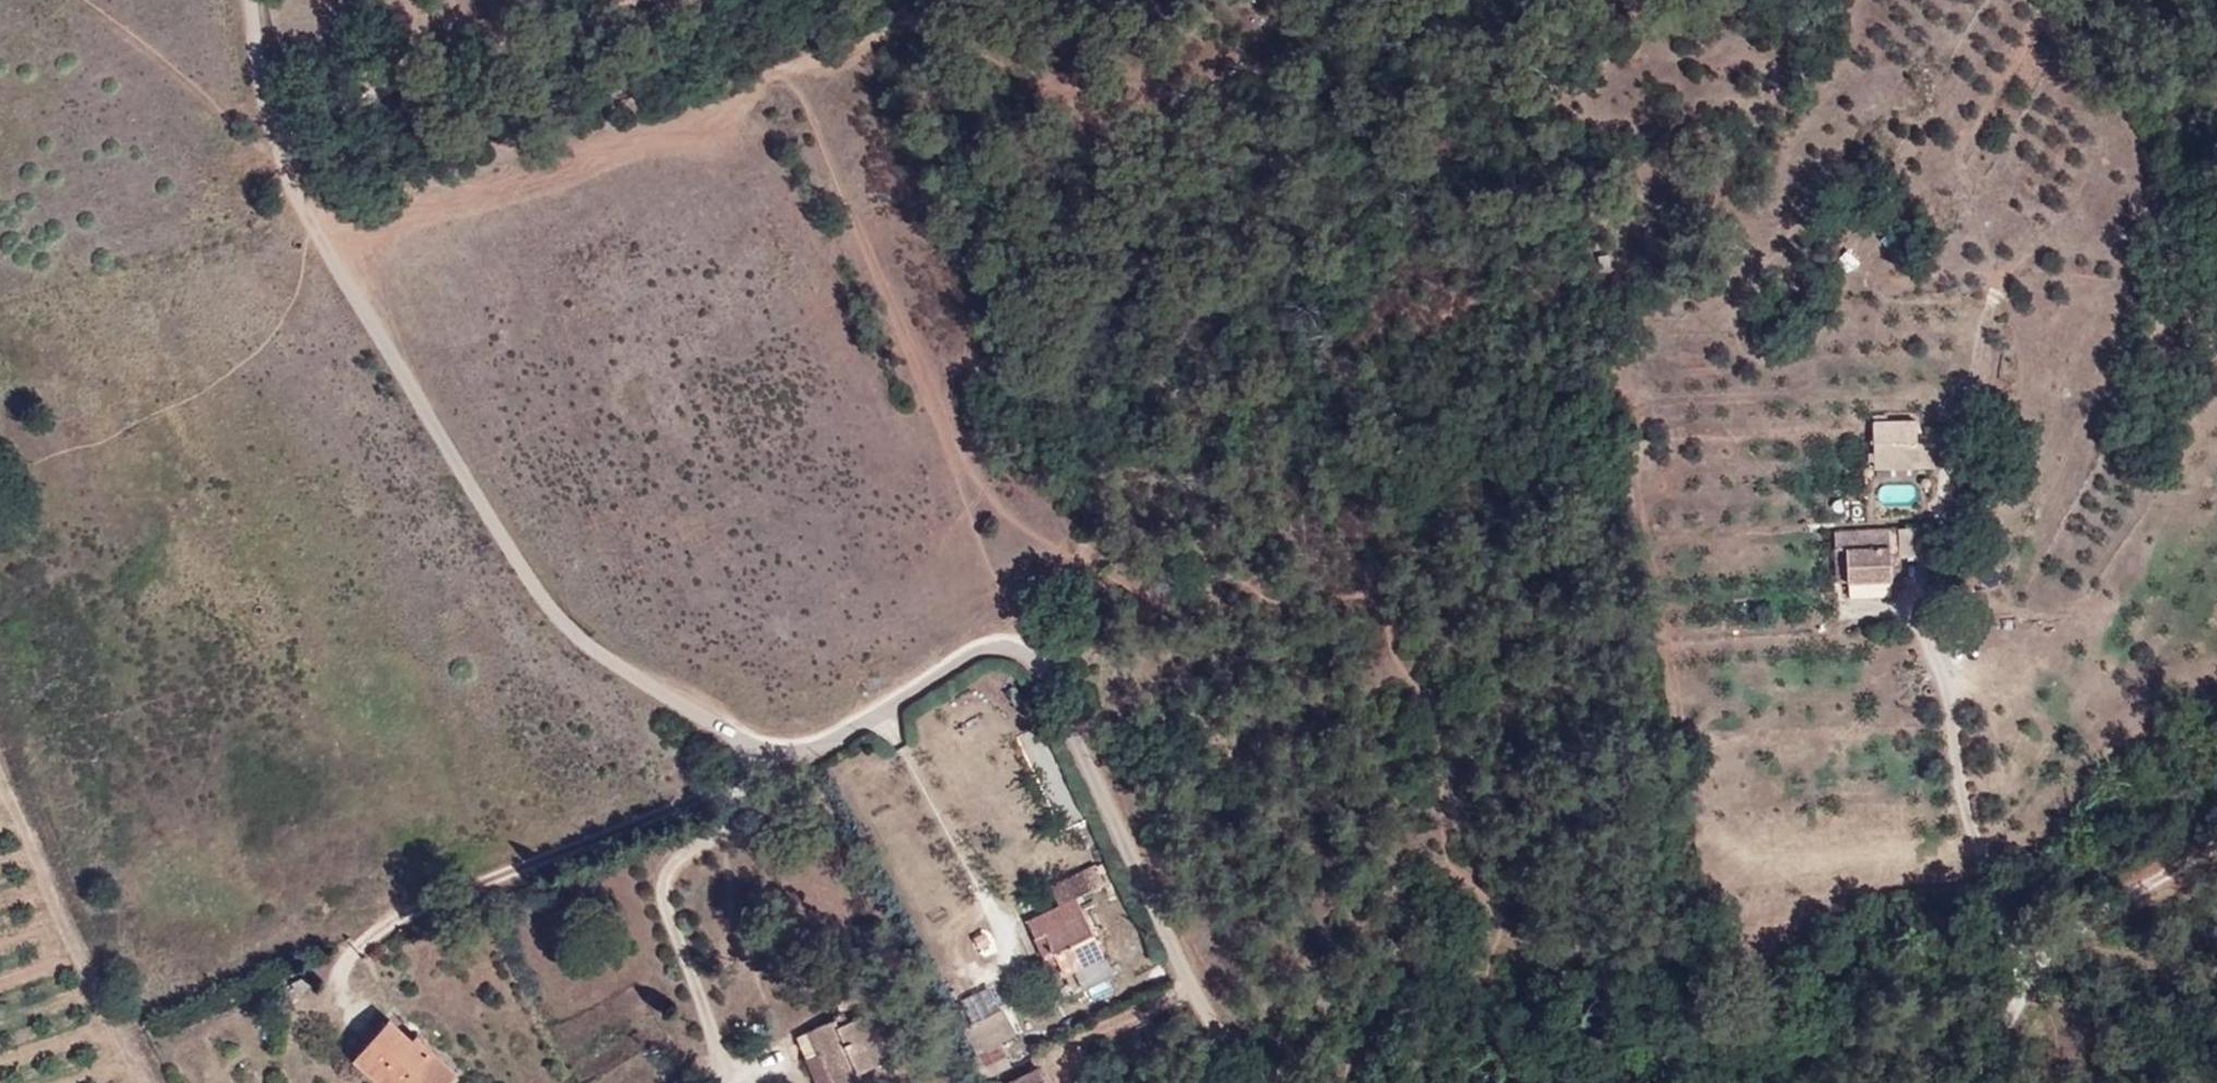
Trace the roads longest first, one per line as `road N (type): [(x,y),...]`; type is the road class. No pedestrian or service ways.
road 1 (residential): [(1277,1082),(1195,997),(1037,659),(1014,640),(987,643),(896,703),(790,758),(745,746),(596,655),(528,582),(292,205),(250,0)]
road 2 (track): [(790,758),(386,917),(338,979)]

